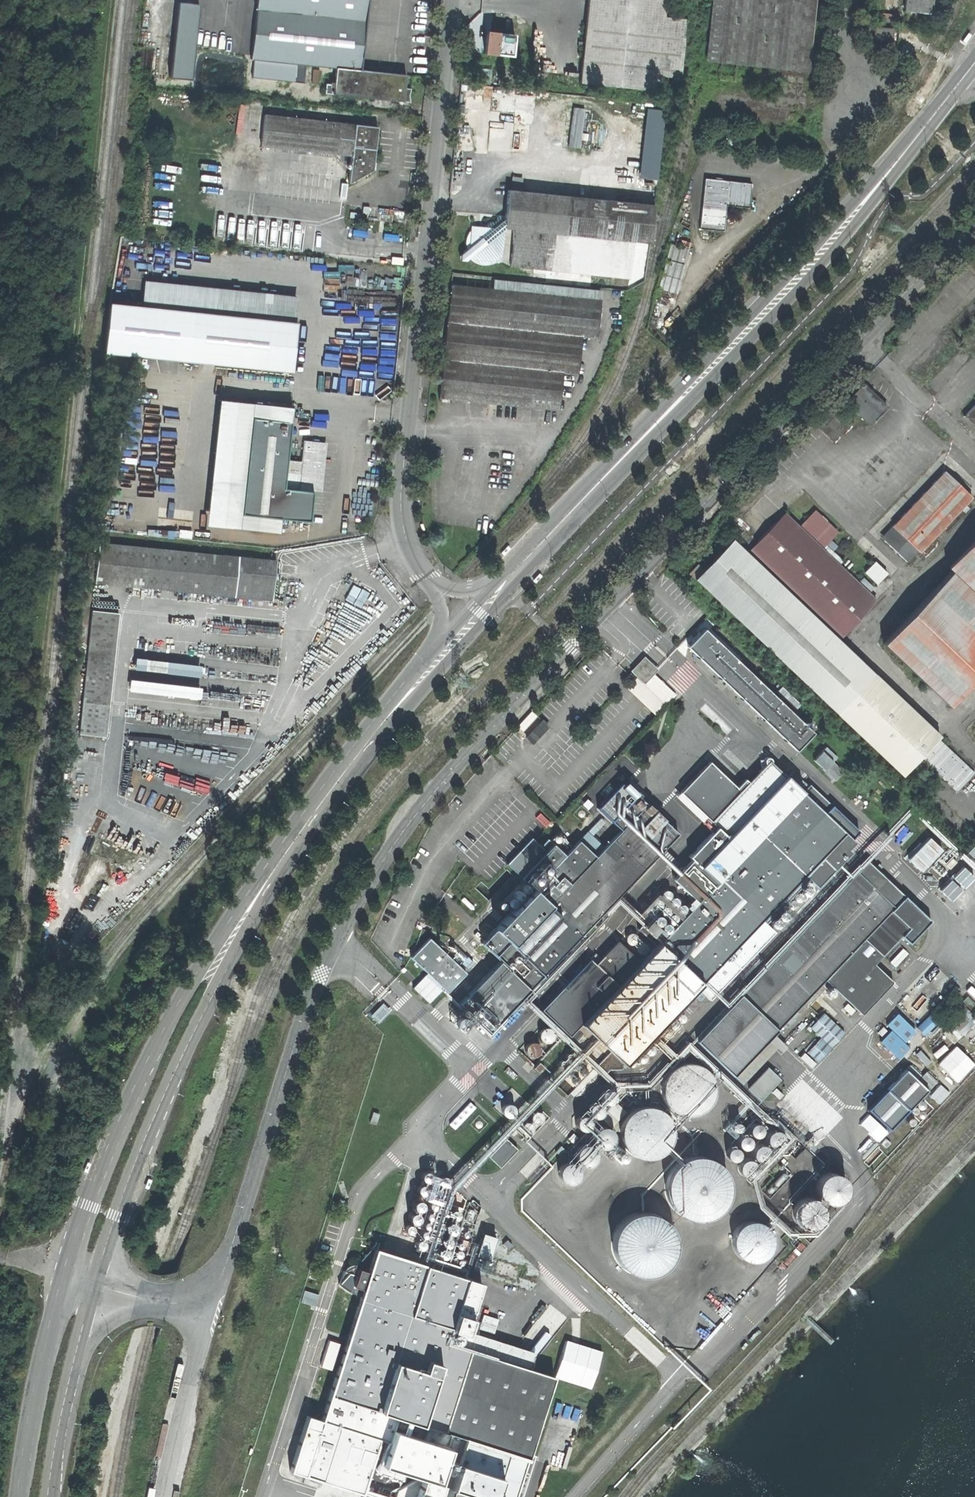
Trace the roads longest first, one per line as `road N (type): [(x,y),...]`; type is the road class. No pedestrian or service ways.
road 1 (unclassified): [(202,1298),(226,1263),(335,942),(391,853),(453,771),(974,219)]
road 2 (secondary): [(974,63),(801,273),(473,617)]
road 3 (unclassified): [(473,617),(417,566),(398,513),(451,0)]
road 4 (secondary): [(238,929),(180,1003),(144,1067),(63,1276)]
road 5 (secondary): [(473,617),(314,811),(238,929)]
road 6 (secondary): [(112,1227),(238,929)]
road 7 (secondary): [(63,1276),(18,1496)]
road 8 (unclassified): [(163,1496),(202,1298)]
road 9 (secondary): [(49,1496),(74,1363)]

